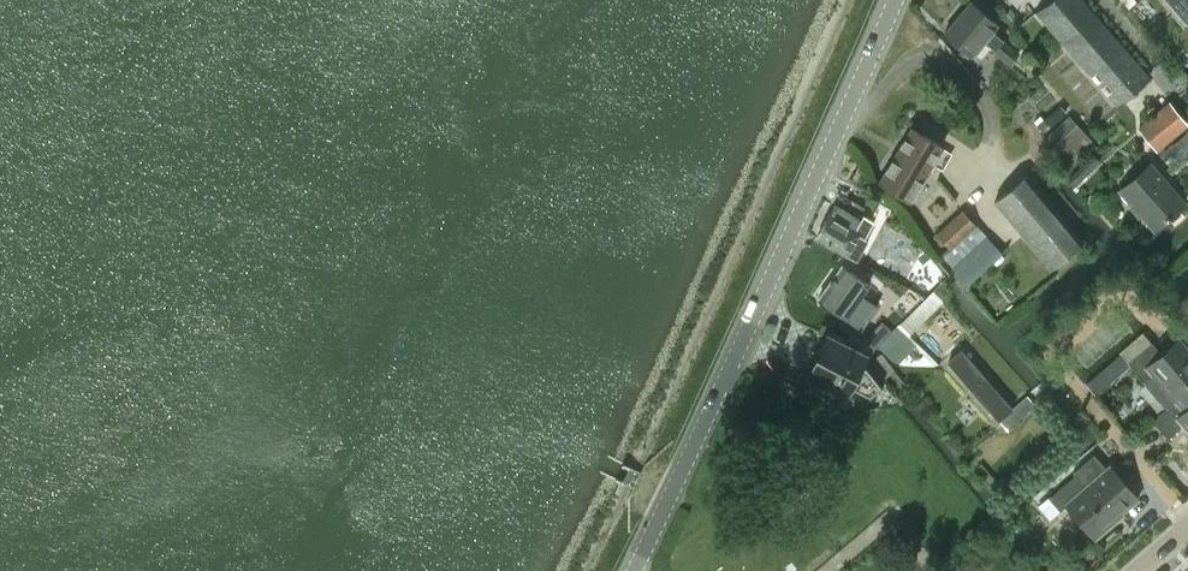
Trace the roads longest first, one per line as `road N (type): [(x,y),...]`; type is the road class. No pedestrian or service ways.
road 1 (tertiary): [(631,570),(895,0)]
road 2 (residential): [(1187,321),(1148,319),(1120,302),(1100,306),(1049,349),(1187,520)]

